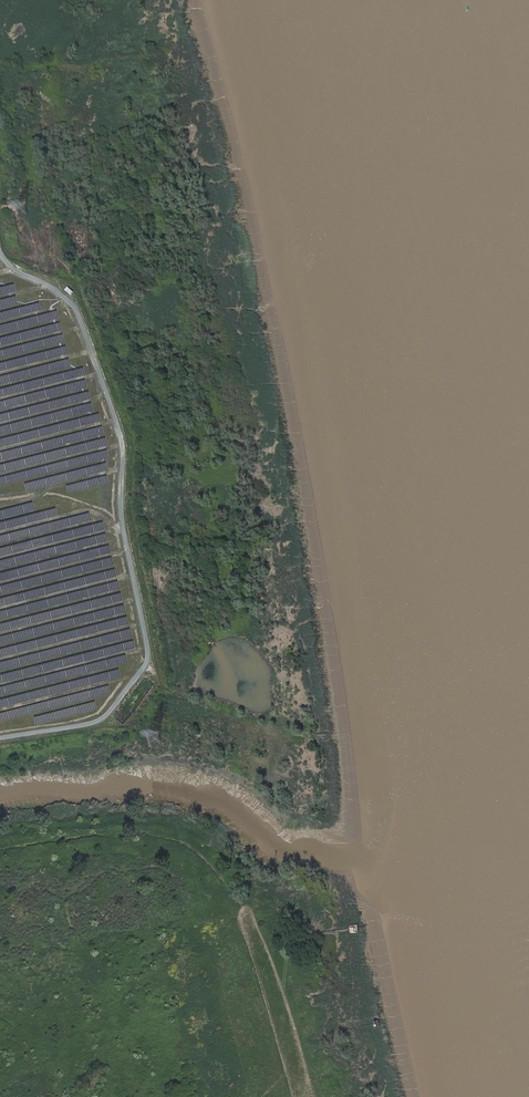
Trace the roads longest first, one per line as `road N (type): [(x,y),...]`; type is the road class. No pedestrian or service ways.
road 1 (track): [(0,738),(99,721),(151,659),(124,518),(124,445),(84,326),(69,301),(0,252)]
road 2 (track): [(148,647),(0,685)]
road 3 (track): [(0,659),(143,622)]
road 4 (track): [(0,709),(140,673)]
road 5 (track): [(139,599),(0,635)]
road 6 (track): [(134,574),(0,609)]
road 7 (track): [(0,583),(130,550)]
road 8 (track): [(124,522),(66,496),(0,499)]
road 9 (track): [(0,558),(126,530)]
road 10 (track): [(0,507),(123,468)]
road 11 (track): [(124,445),(0,476)]
road 12 (track): [(117,528),(83,511),(0,532)]
road 13 (track): [(117,418),(0,450)]

